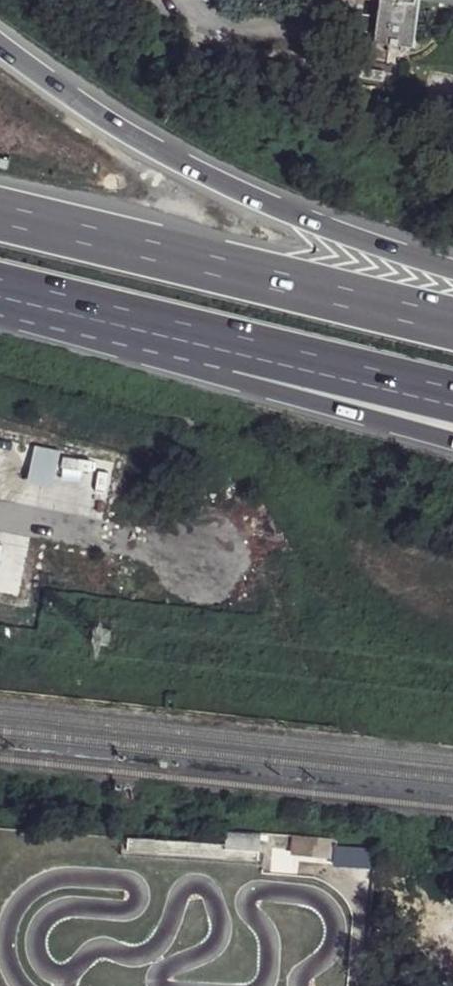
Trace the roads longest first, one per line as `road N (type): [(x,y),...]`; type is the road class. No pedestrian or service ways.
road 1 (motorway): [(452,268),(309,221),(199,172),(89,110),(0,42)]
road 2 (motorway): [(0,299),(452,441)]
road 3 (motorway): [(452,323),(0,216)]
road 4 (motorway): [(0,292),(452,395)]

